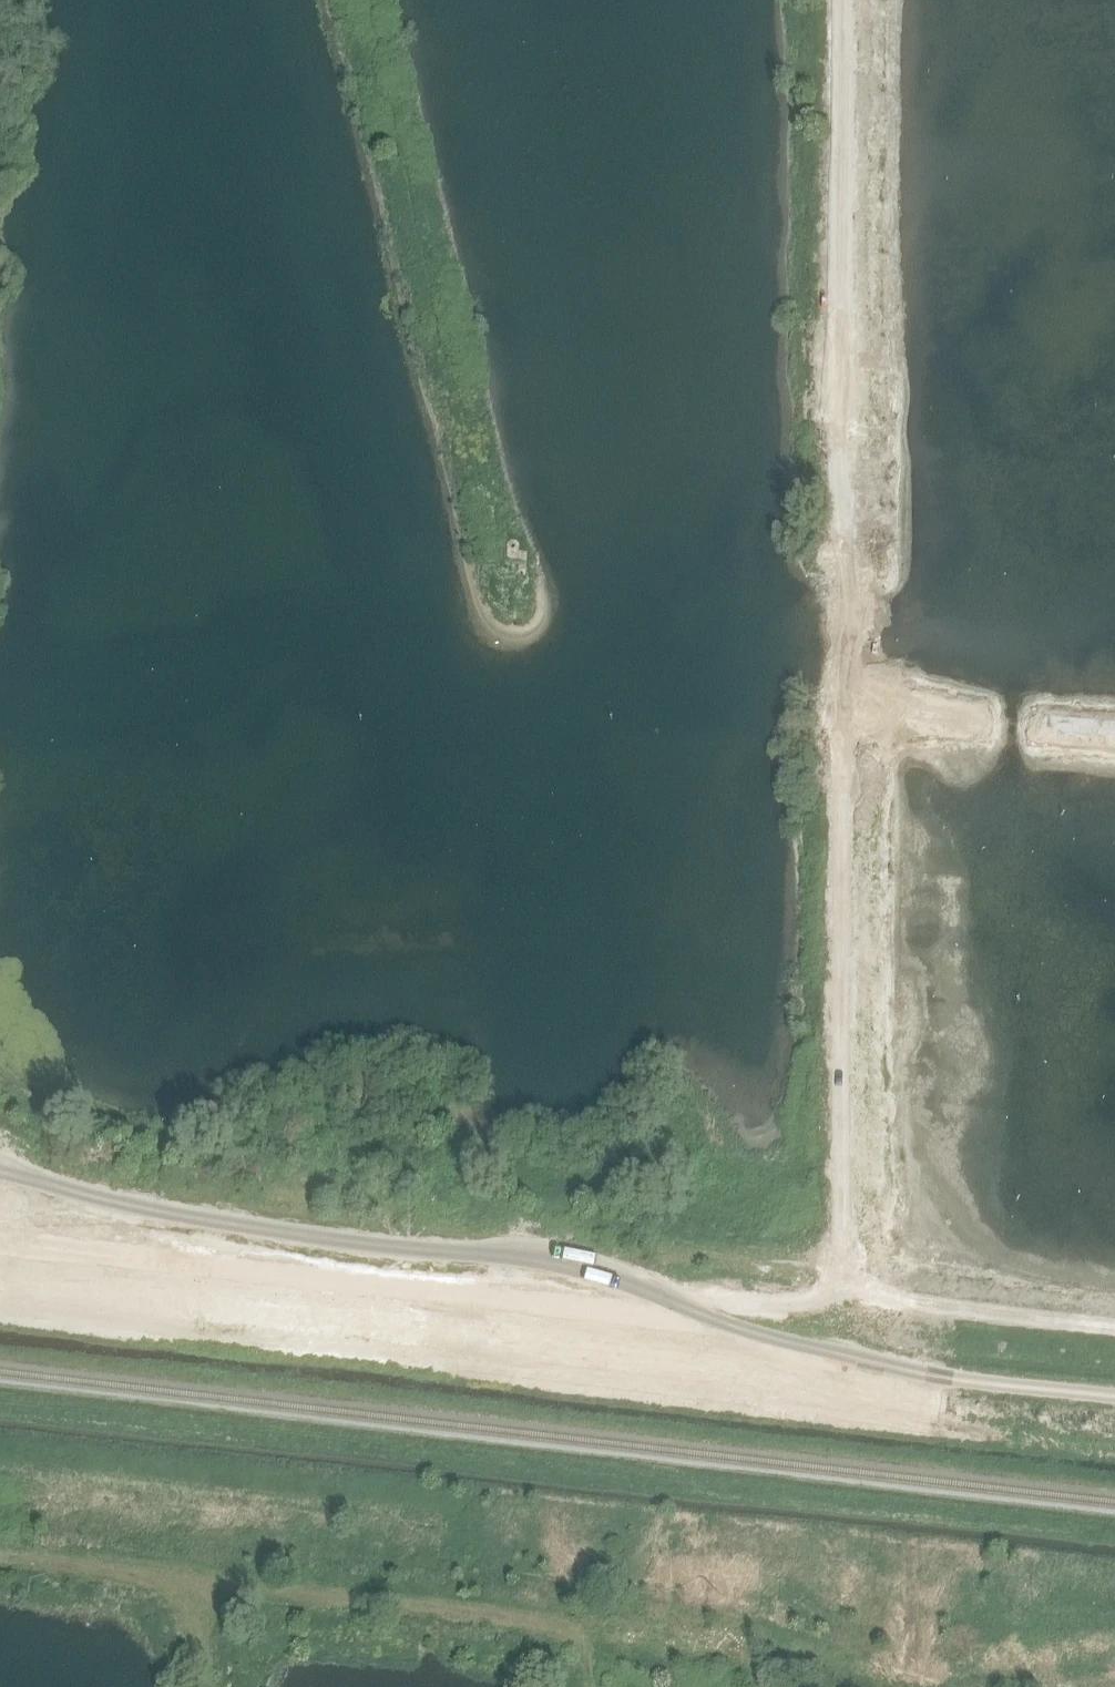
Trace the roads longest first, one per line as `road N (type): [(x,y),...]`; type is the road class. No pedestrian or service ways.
road 1 (track): [(0,1173),(110,1206),(568,1269),(748,1334),(832,1355),(980,1383),(1114,1396)]
road 2 (track): [(0,1560),(395,1602),(579,1633)]

